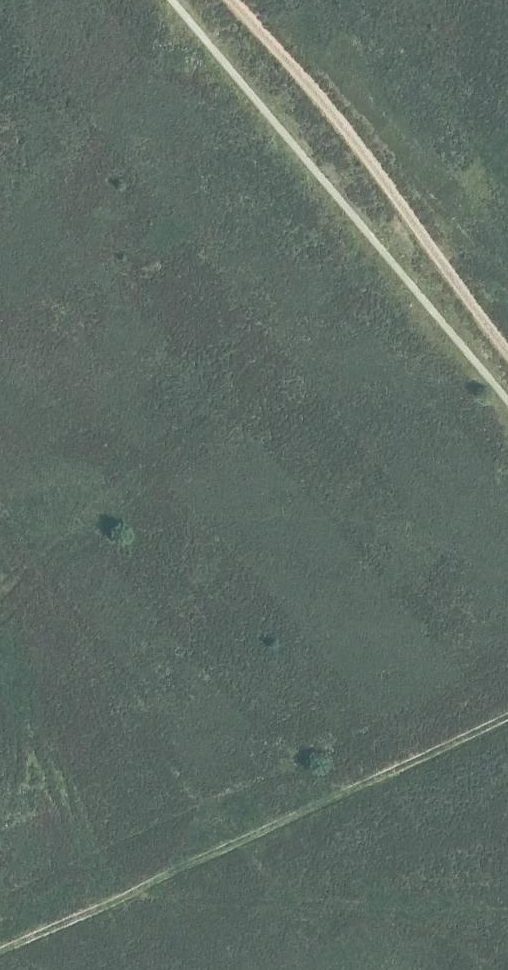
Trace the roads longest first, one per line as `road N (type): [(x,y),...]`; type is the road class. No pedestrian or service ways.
road 1 (track): [(507,353),(344,127),(232,0)]

